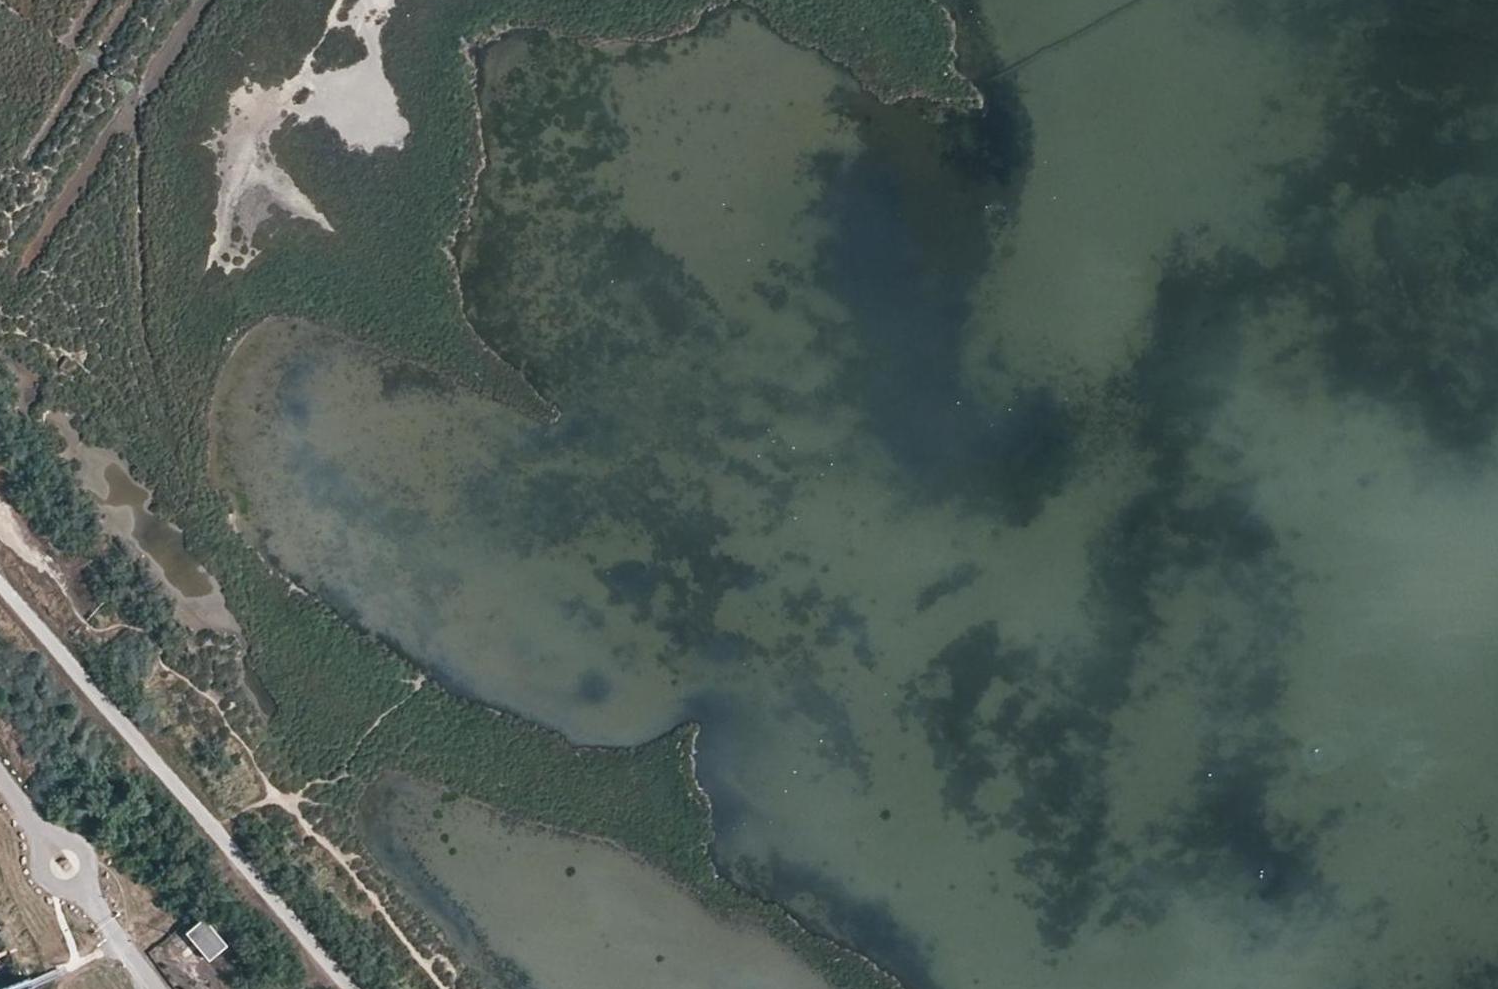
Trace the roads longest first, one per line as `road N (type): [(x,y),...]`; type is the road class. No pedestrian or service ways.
road 1 (residential): [(155,988),(76,877)]

